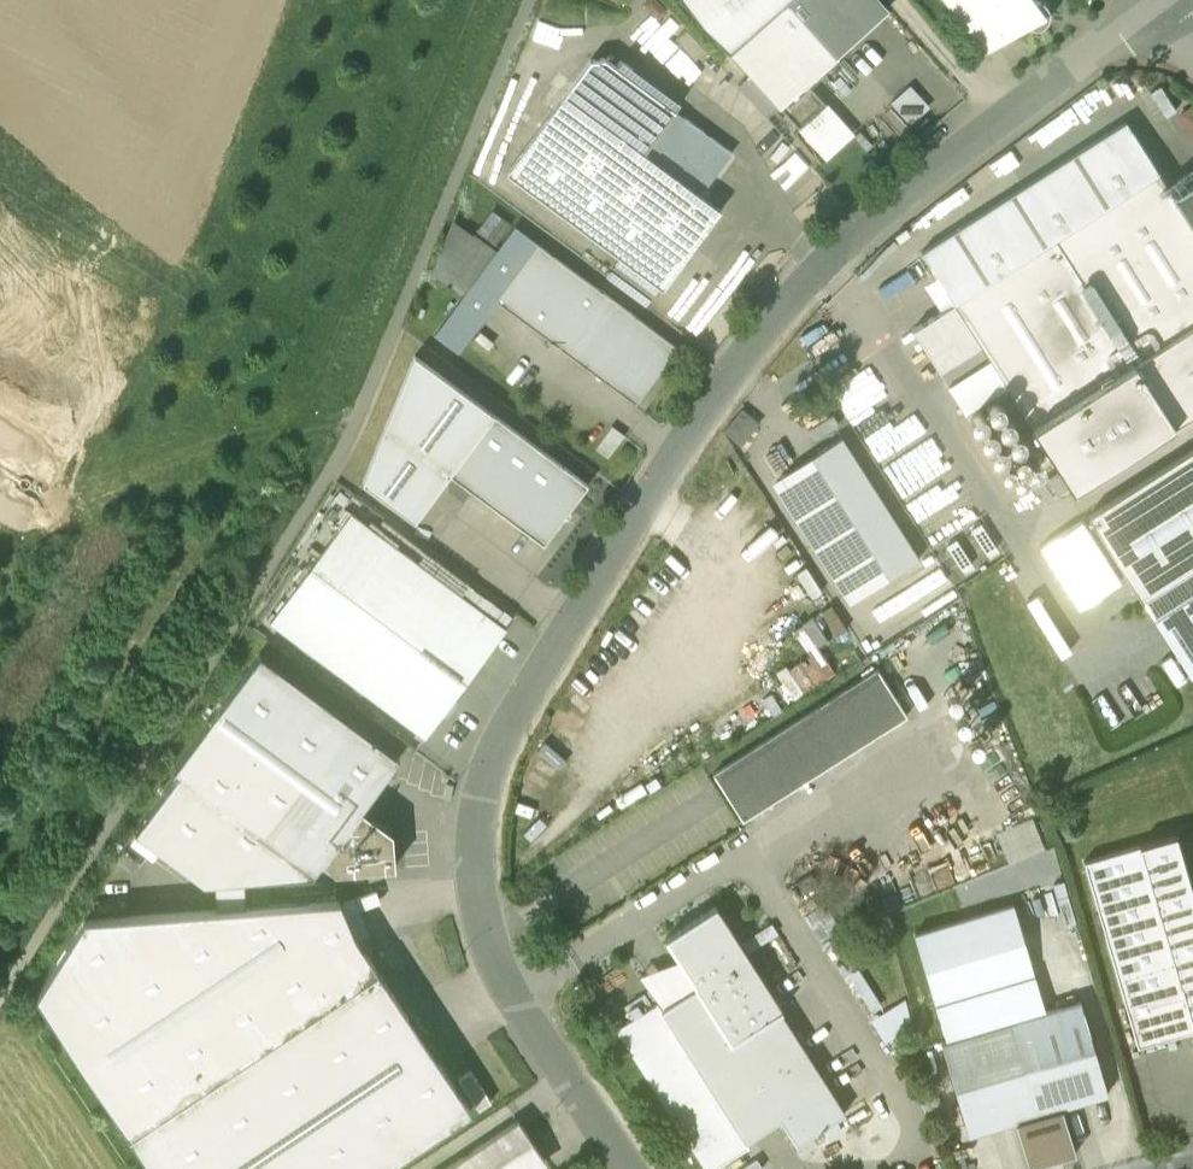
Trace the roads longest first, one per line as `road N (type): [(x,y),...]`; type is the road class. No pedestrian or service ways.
road 1 (unclassified): [(1150,0),(852,239),(719,382),(502,732),(474,831),(480,924),(494,965),(629,1168)]
road 2 (track): [(0,997),(327,478),(529,0)]
road 3 (track): [(491,0),(325,411)]

